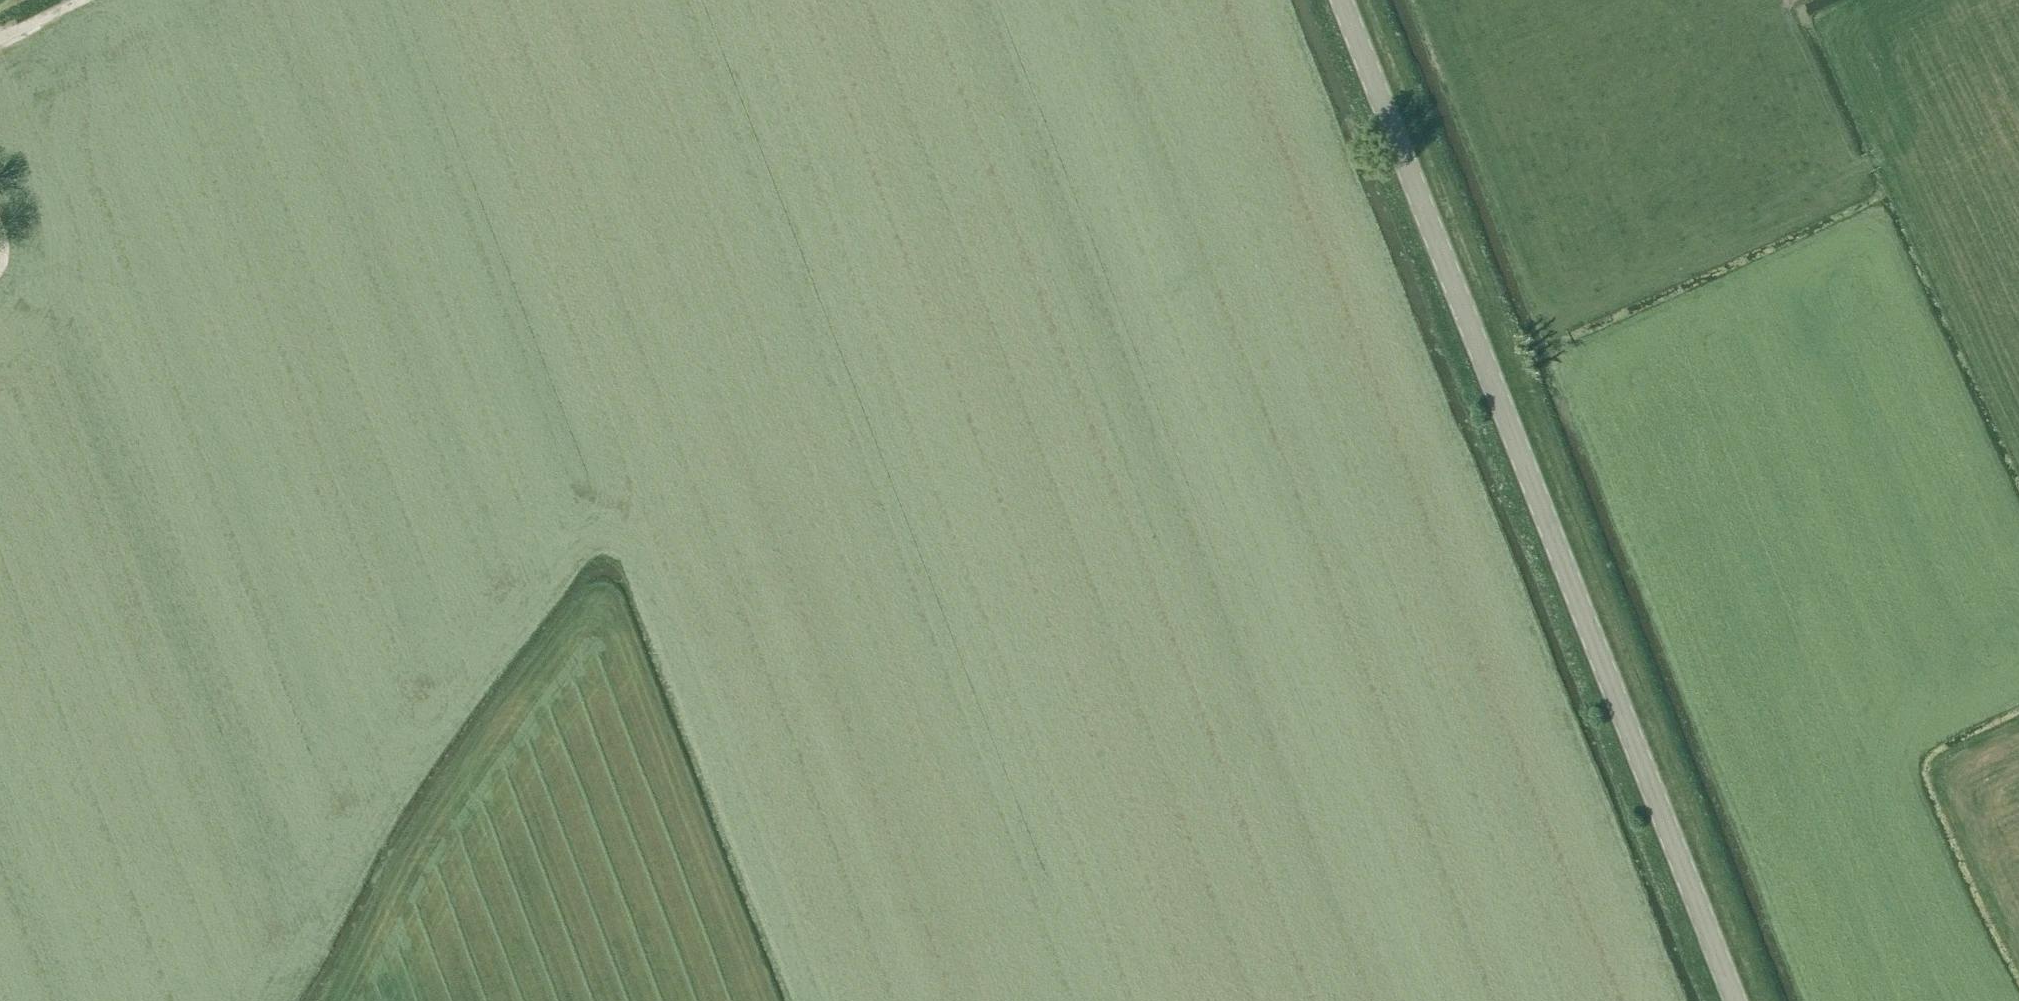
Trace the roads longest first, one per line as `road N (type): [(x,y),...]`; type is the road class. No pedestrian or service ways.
road 1 (tertiary): [(1736,1000),(1341,0)]

